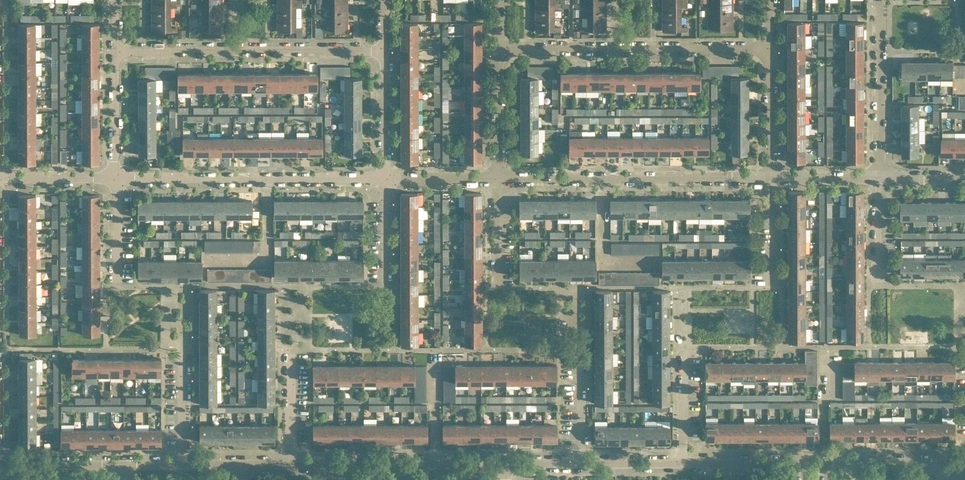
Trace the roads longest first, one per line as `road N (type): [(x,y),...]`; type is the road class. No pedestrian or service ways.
road 1 (residential): [(497,44),(773,44)]
road 2 (unclassified): [(498,178),(771,177)]
road 3 (residential): [(385,50),(114,52)]
road 4 (unclassified): [(116,177),(386,178)]
road 5 (tertiary): [(686,463),(953,463)]
road 6 (tertiary): [(289,464),(510,463)]
road 7 (residential): [(880,176),(880,0)]
road 8 (residential): [(498,178),(497,44)]
road 9 (residential): [(771,177),(773,44)]
road 10 (residential): [(386,178),(385,50)]
road 11 (unclassified): [(116,177),(114,52)]
road 12 (tertiary): [(0,464),(122,464)]

